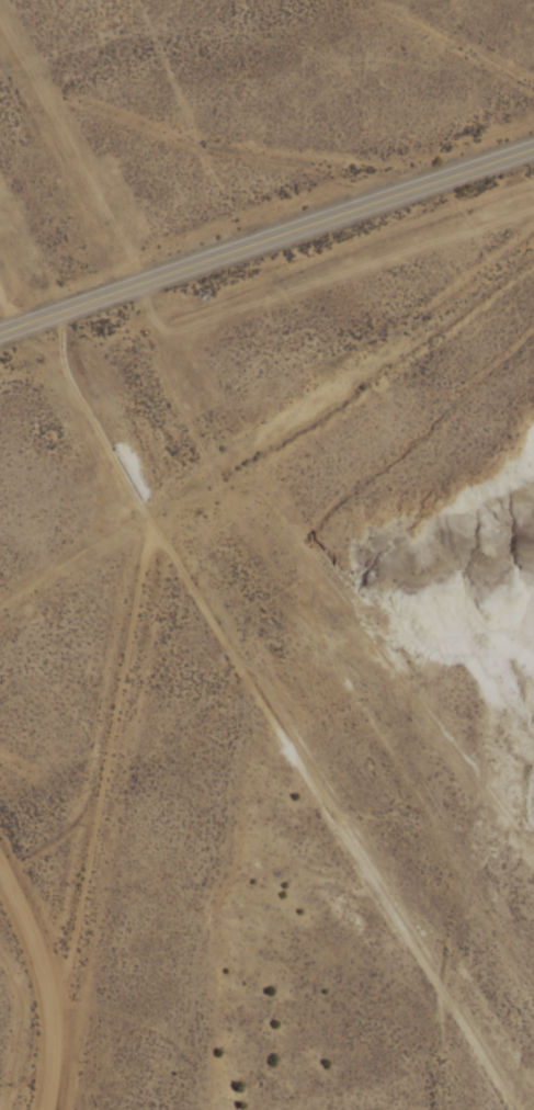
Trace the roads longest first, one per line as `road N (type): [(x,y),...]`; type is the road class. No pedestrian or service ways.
road 1 (residential): [(513,1109),(148,528),(34,319)]
road 2 (secondary): [(0,331),(533,149)]
road 3 (tertiary): [(36,1109),(46,988),(0,882)]

